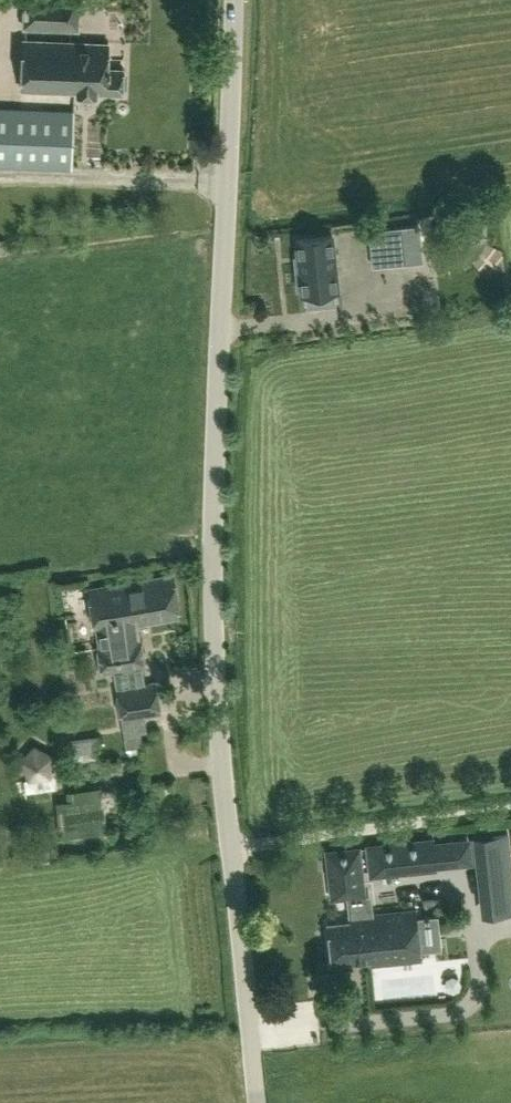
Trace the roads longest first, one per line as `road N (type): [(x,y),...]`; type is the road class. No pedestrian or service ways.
road 1 (unclassified): [(258,1102),(215,665),(235,0)]

